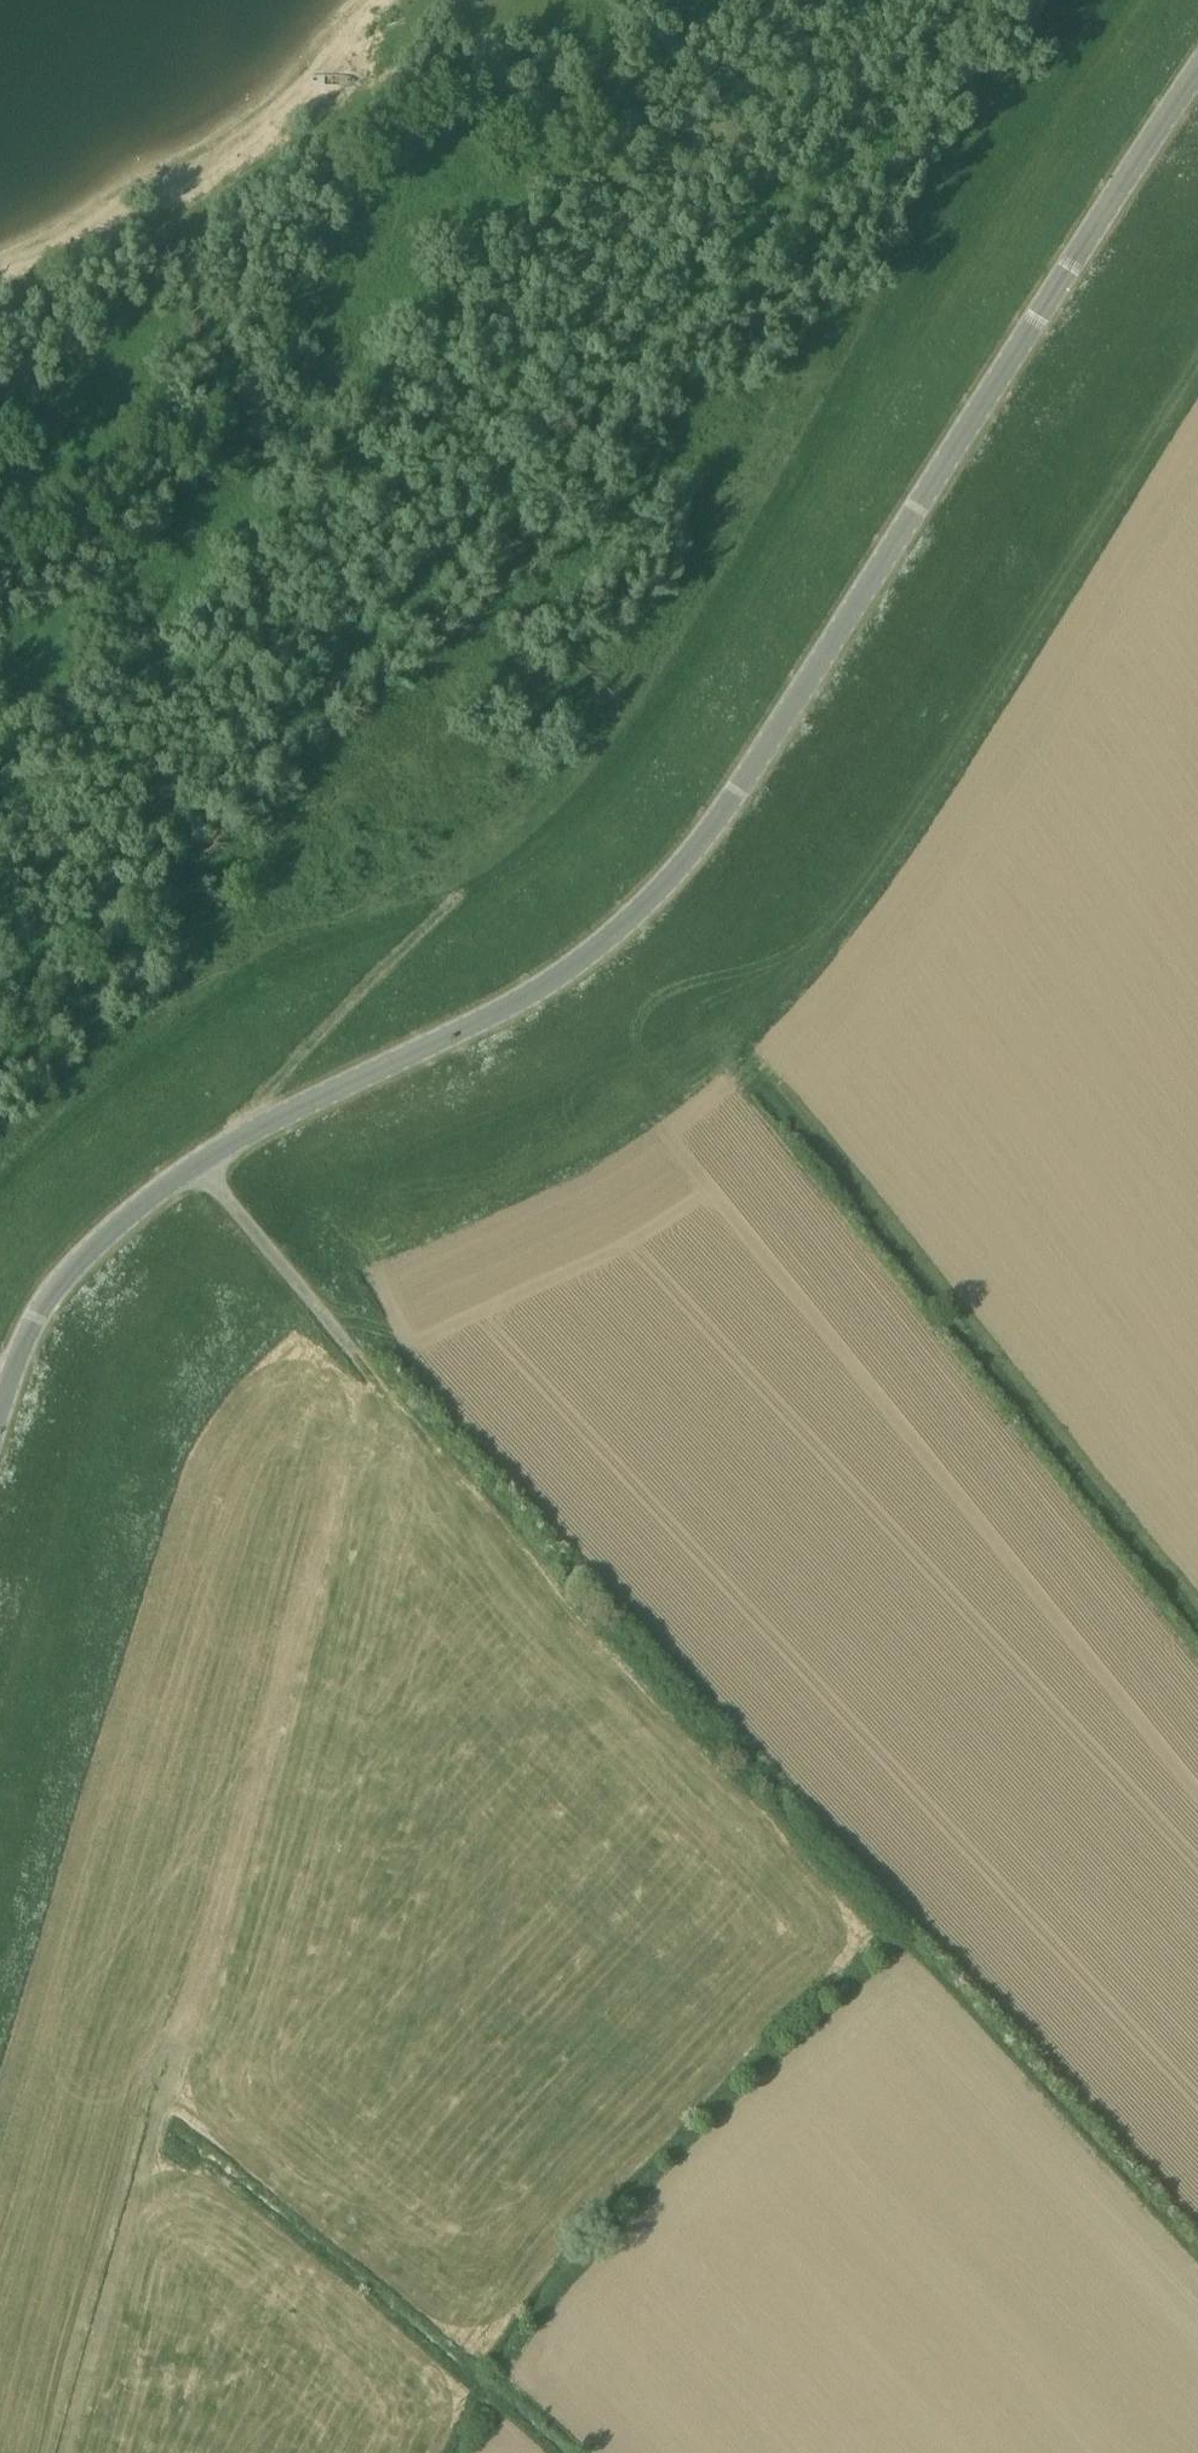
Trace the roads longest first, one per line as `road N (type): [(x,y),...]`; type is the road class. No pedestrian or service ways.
road 1 (tertiary): [(0,1419),(23,1341),(92,1246),(220,1148),(538,989),(669,884),(1197,72)]

